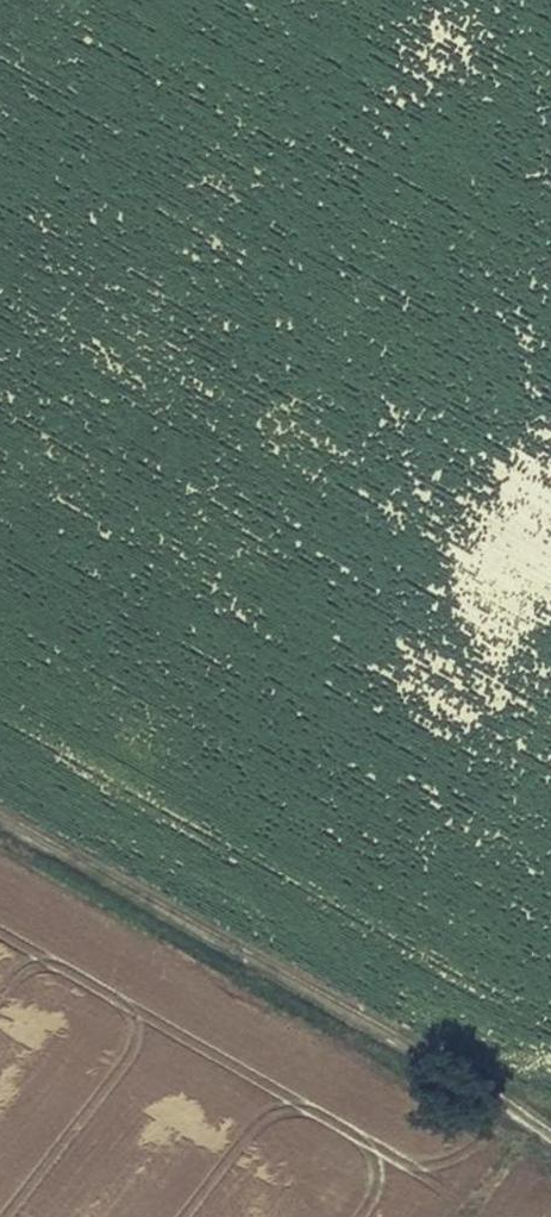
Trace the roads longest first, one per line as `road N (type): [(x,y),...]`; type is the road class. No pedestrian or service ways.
road 1 (track): [(550,1133),(0,832)]

